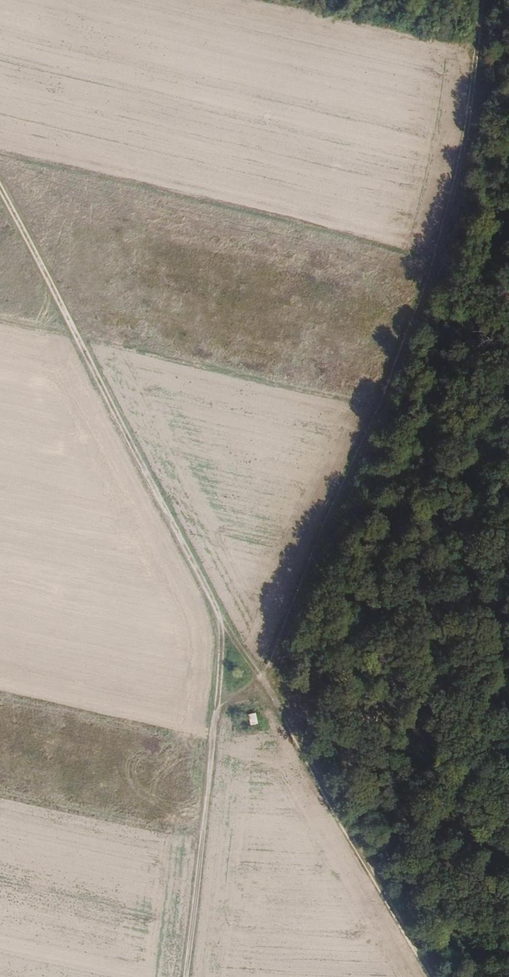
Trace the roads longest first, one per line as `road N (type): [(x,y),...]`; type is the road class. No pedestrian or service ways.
road 1 (track): [(183,976),(221,621),(0,188)]
road 2 (track): [(256,679),(442,245),(488,0)]
road 3 (track): [(221,621),(433,976)]

